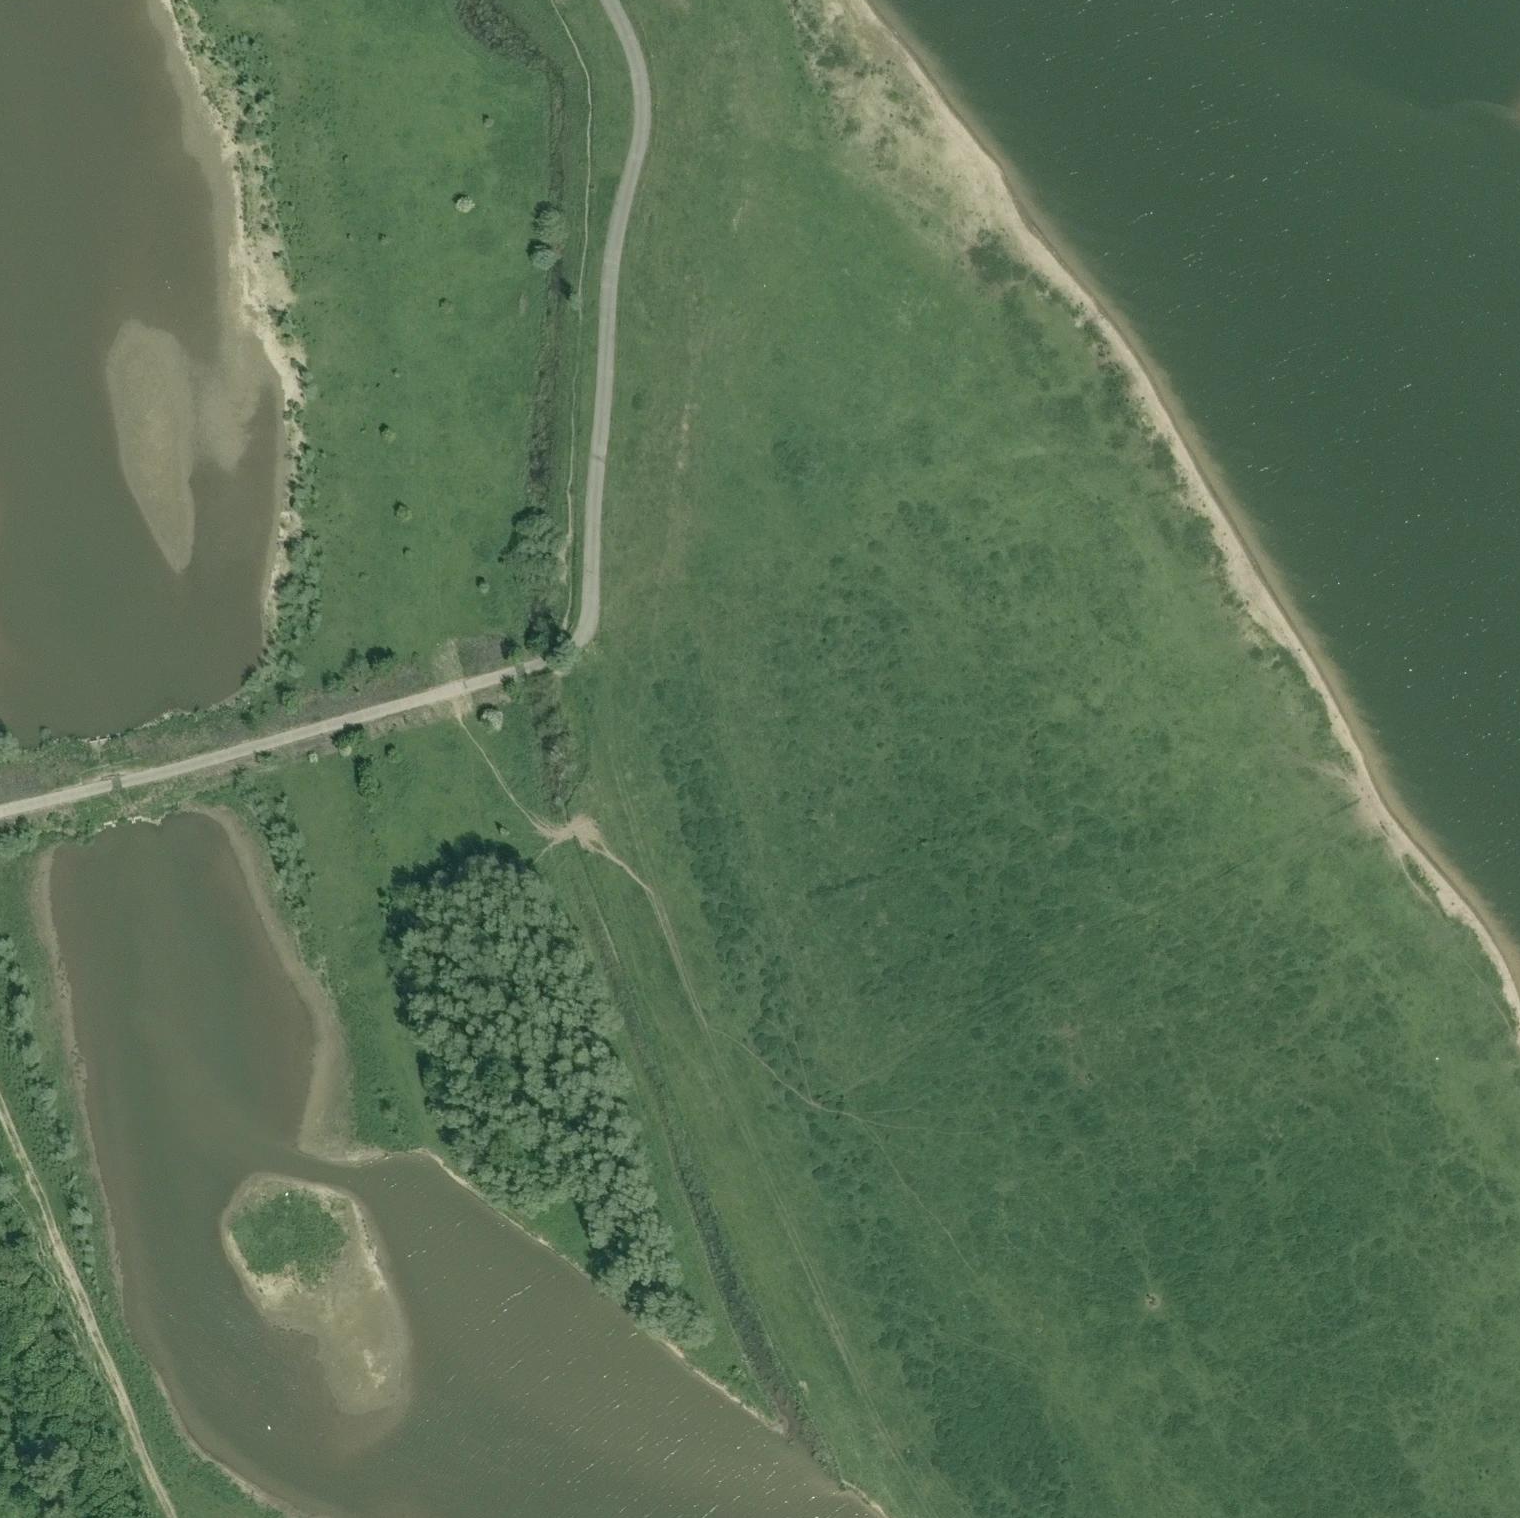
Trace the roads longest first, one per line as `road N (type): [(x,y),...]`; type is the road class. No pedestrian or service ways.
road 1 (unclassified): [(610,0),(633,46),(645,119),(615,238),(590,622),(578,641),(520,671),(0,812)]

